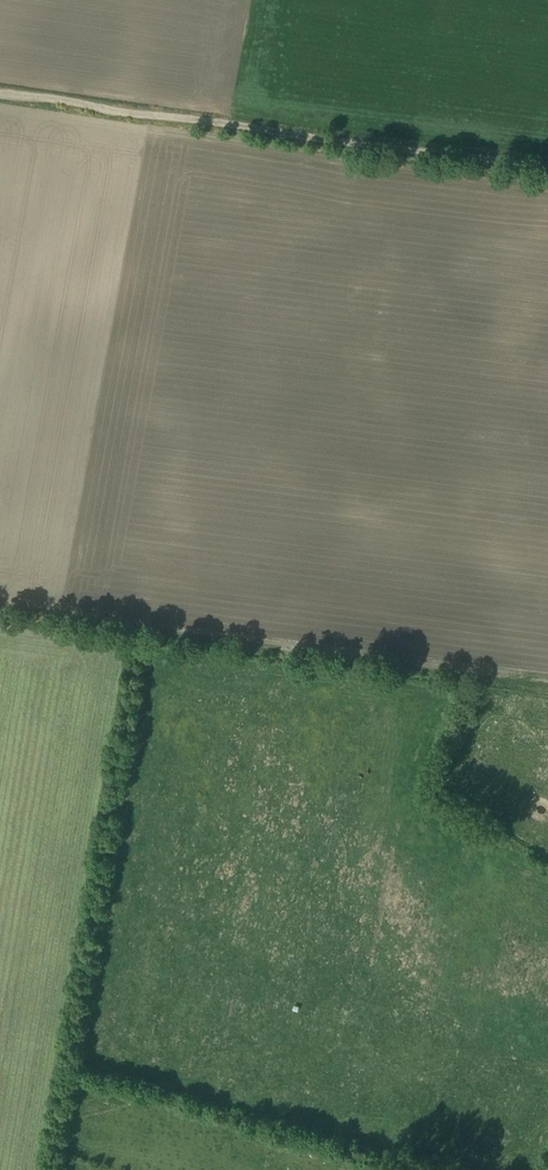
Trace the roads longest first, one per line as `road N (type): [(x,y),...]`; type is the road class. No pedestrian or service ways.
road 1 (track): [(0,93),(547,165)]
road 2 (track): [(344,658),(0,608)]
road 3 (track): [(547,681),(344,658)]

